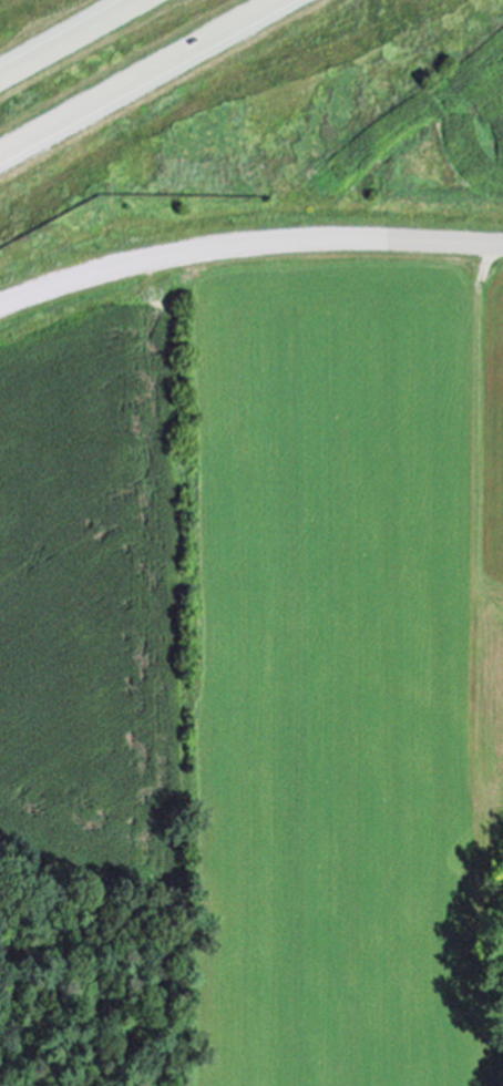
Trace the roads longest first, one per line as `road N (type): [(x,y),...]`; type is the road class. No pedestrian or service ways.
road 1 (tertiary): [(502,241),(384,235),(226,245),(142,260),(0,304)]
road 2 (trunk): [(0,164),(295,0)]
road 3 (trunk): [(149,0),(0,80)]

